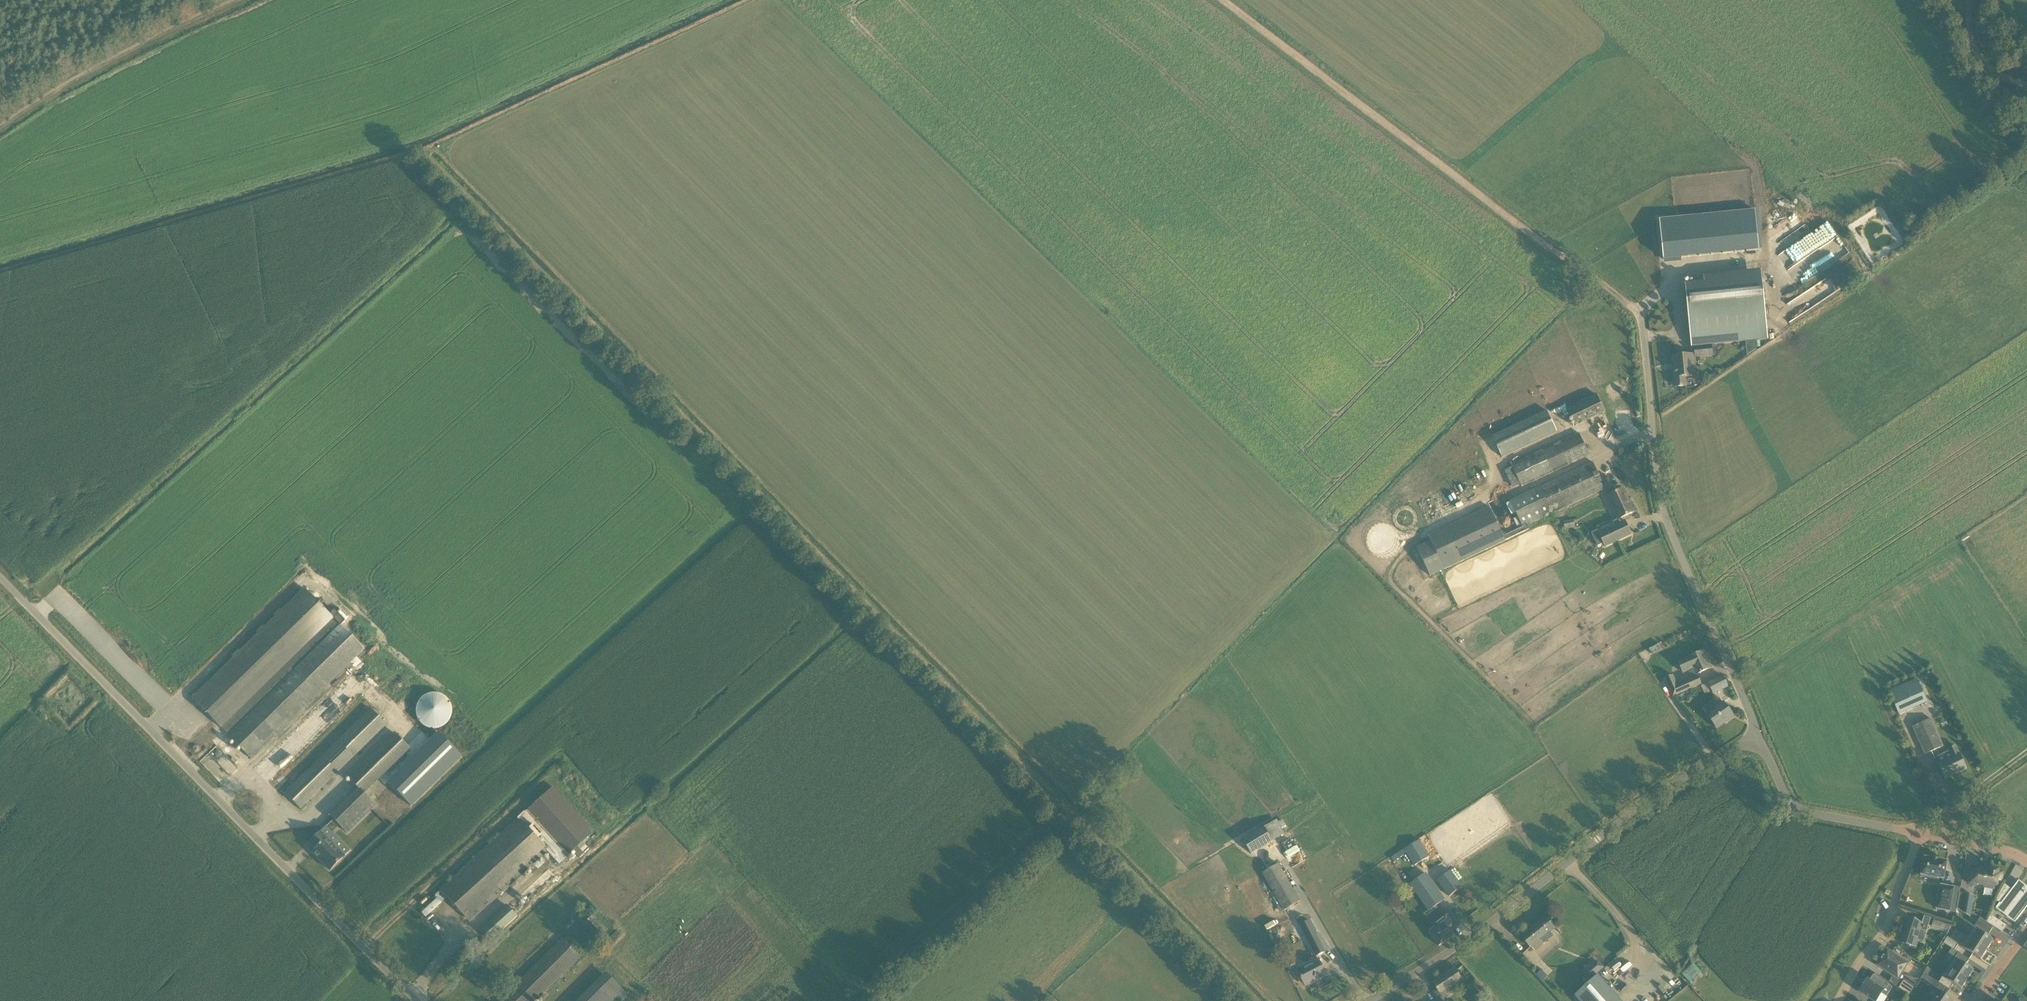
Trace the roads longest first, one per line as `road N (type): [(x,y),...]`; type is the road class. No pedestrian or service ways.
road 1 (unclassified): [(414,1000),(0,578)]
road 2 (unclassified): [(1759,737),(1662,511),(1644,329),(1634,309),(1588,275)]
road 3 (residential): [(1368,1000),(1495,920),(1665,789),(1759,737)]
road 4 (track): [(1588,275),(1224,0)]
road 5 (track): [(250,0),(95,72),(0,131)]
road 6 (residential): [(1920,834),(1796,808),(1759,737)]
road 7 (residential): [(1838,1000),(1888,927),(1920,834)]
road 8 (track): [(2026,752),(1921,824),(1920,834)]

